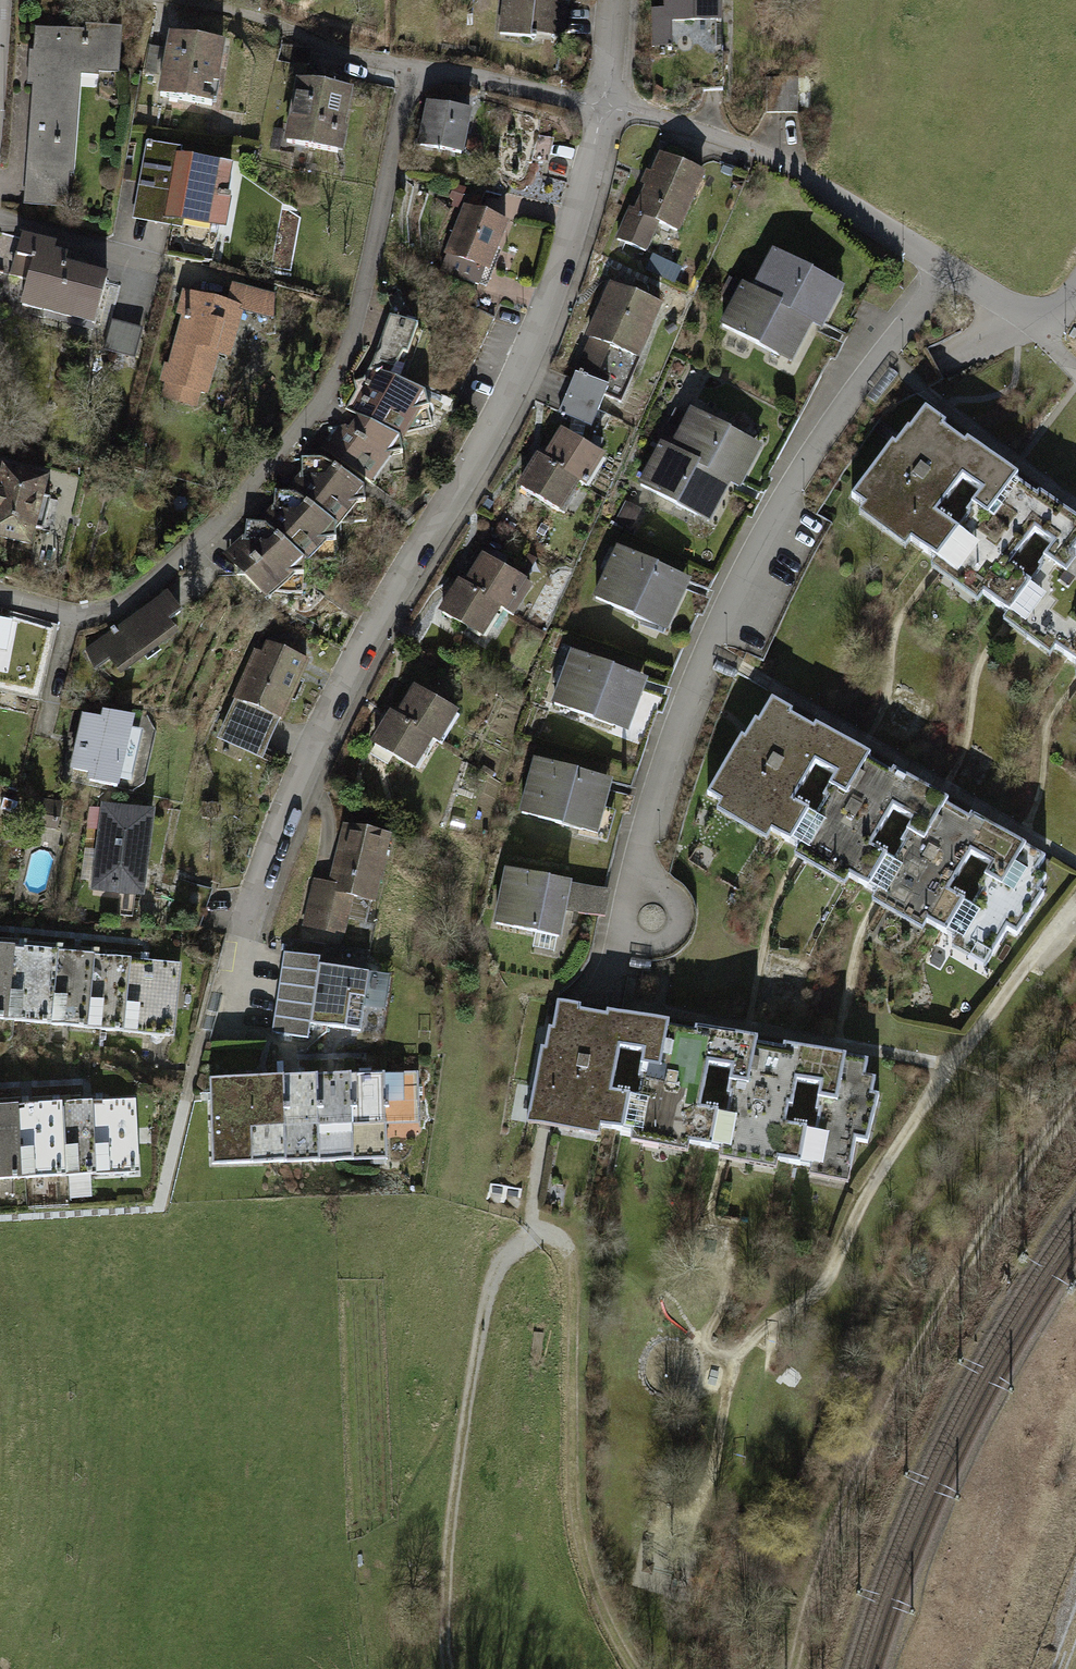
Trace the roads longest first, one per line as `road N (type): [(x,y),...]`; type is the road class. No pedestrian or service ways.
road 1 (residential): [(603,107),(573,257),(522,376),(285,811),(244,988)]
road 2 (residential): [(0,596),(70,618),(144,596),(326,402),(351,341),(411,60)]
road 3 (track): [(1075,904),(886,1163),(815,1295),(739,1354),(698,1530)]
road 4 (residential): [(949,271),(795,472),(698,669),(625,908)]
road 5 (track): [(1075,1100),(934,1319),(826,1540),(790,1668)]
road 6 (track): [(632,1668),(578,1543),(571,1253),(559,1238),(530,1228)]
road 7 (track): [(530,1228),(501,1260),(480,1329),(447,1567),(447,1668)]
road 8 (residential): [(603,107),(777,157),(949,271)]
road 9 (residential): [(411,60),(603,107)]
road 10 (residential): [(625,908),(645,889),(672,896),(681,922),(672,939),(655,947)]

